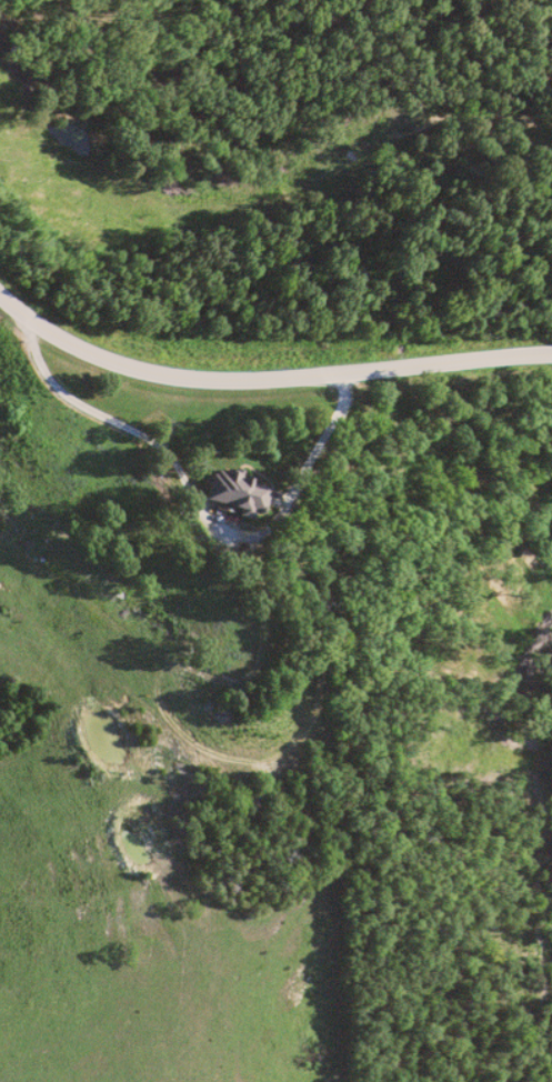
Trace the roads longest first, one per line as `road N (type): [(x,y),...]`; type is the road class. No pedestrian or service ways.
road 1 (secondary): [(551,360),(338,381),(173,378),(77,351),(0,290)]

